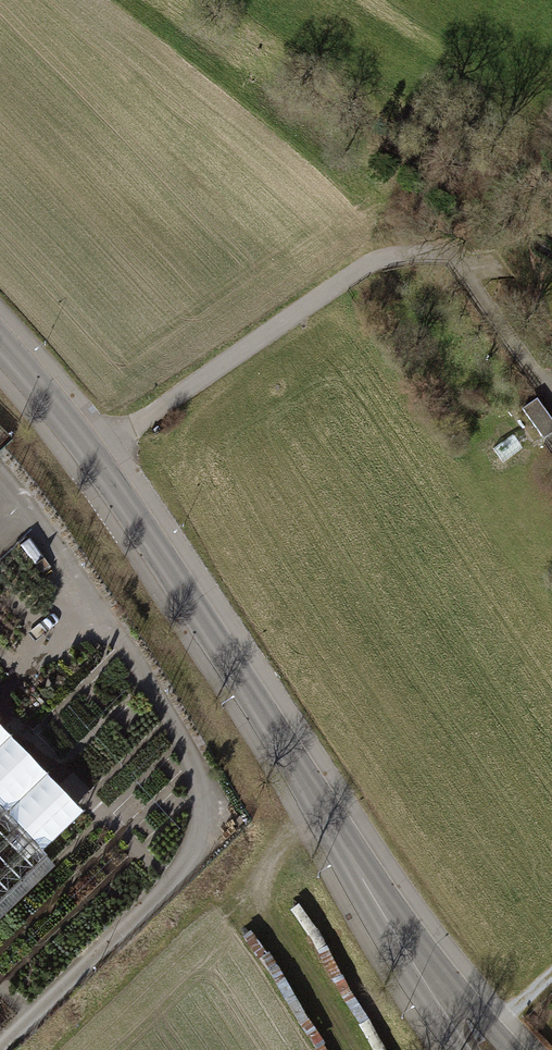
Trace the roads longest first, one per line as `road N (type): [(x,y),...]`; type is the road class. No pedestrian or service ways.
road 1 (tertiary): [(90,457),(438,992)]
road 2 (residential): [(90,457),(359,270),(395,256),(432,255),(460,270),(551,400)]
road 3 (tertiary): [(0,342),(90,457)]

